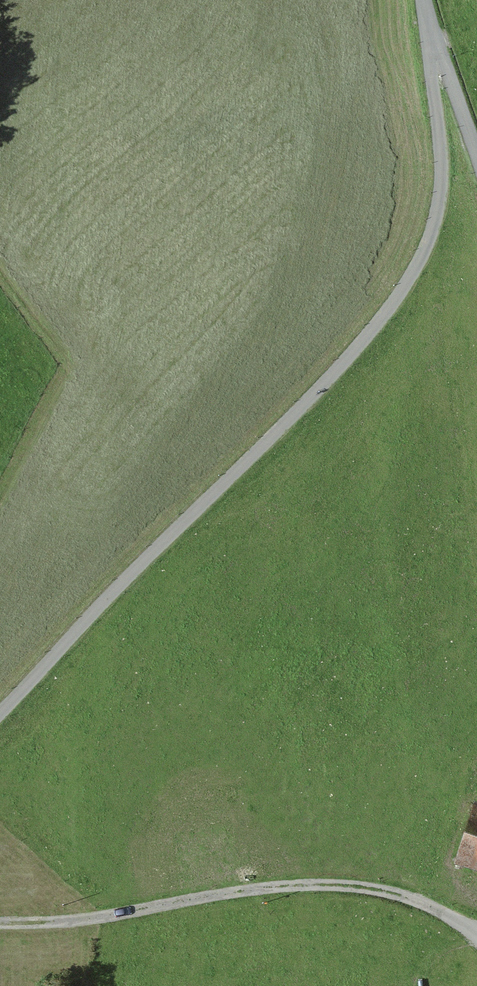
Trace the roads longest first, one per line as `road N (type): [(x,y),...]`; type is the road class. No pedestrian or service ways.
road 1 (unclassified): [(0,717),(428,267),(441,44)]
road 2 (track): [(476,930),(378,890),(301,885),(80,923),(0,926)]
road 3 (unclassified): [(441,44),(476,163)]

